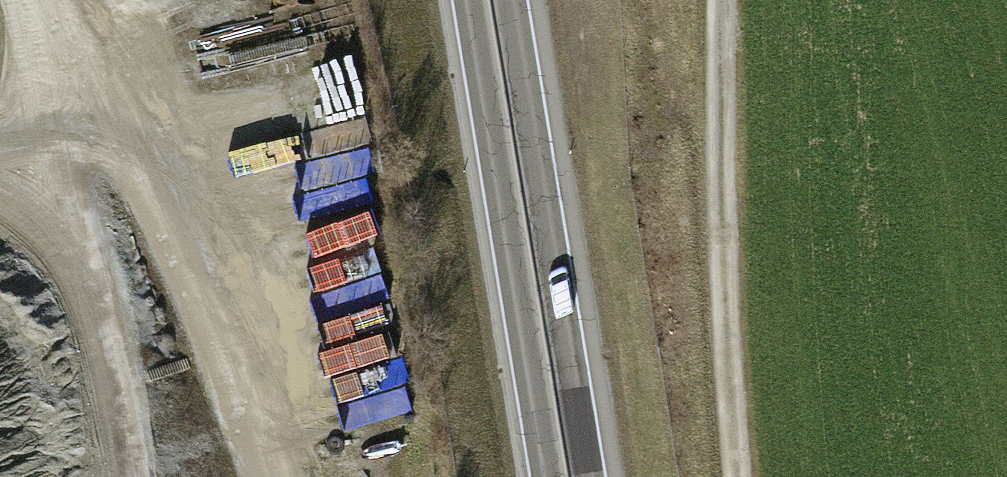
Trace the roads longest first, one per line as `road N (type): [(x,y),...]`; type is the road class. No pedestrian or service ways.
road 1 (track): [(59,0),(198,284),(278,476)]
road 2 (trunk): [(589,476),(510,0)]
road 3 (trunk): [(471,0),(549,476)]
road 4 (trunk): [(720,476),(645,0)]
road 5 (track): [(745,476),(724,212),(721,0)]

